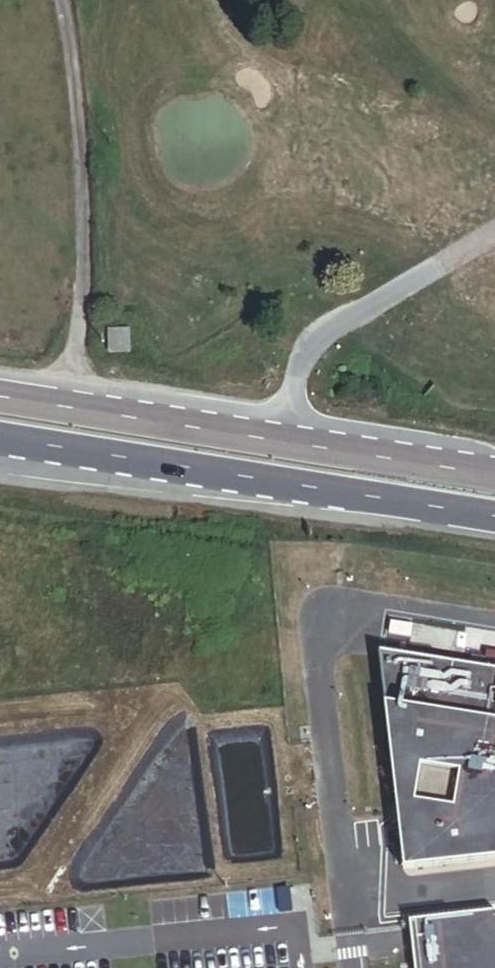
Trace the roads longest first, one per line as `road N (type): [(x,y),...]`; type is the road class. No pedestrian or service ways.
road 1 (primary): [(494,476),(0,396)]
road 2 (primary): [(0,439),(494,515)]

